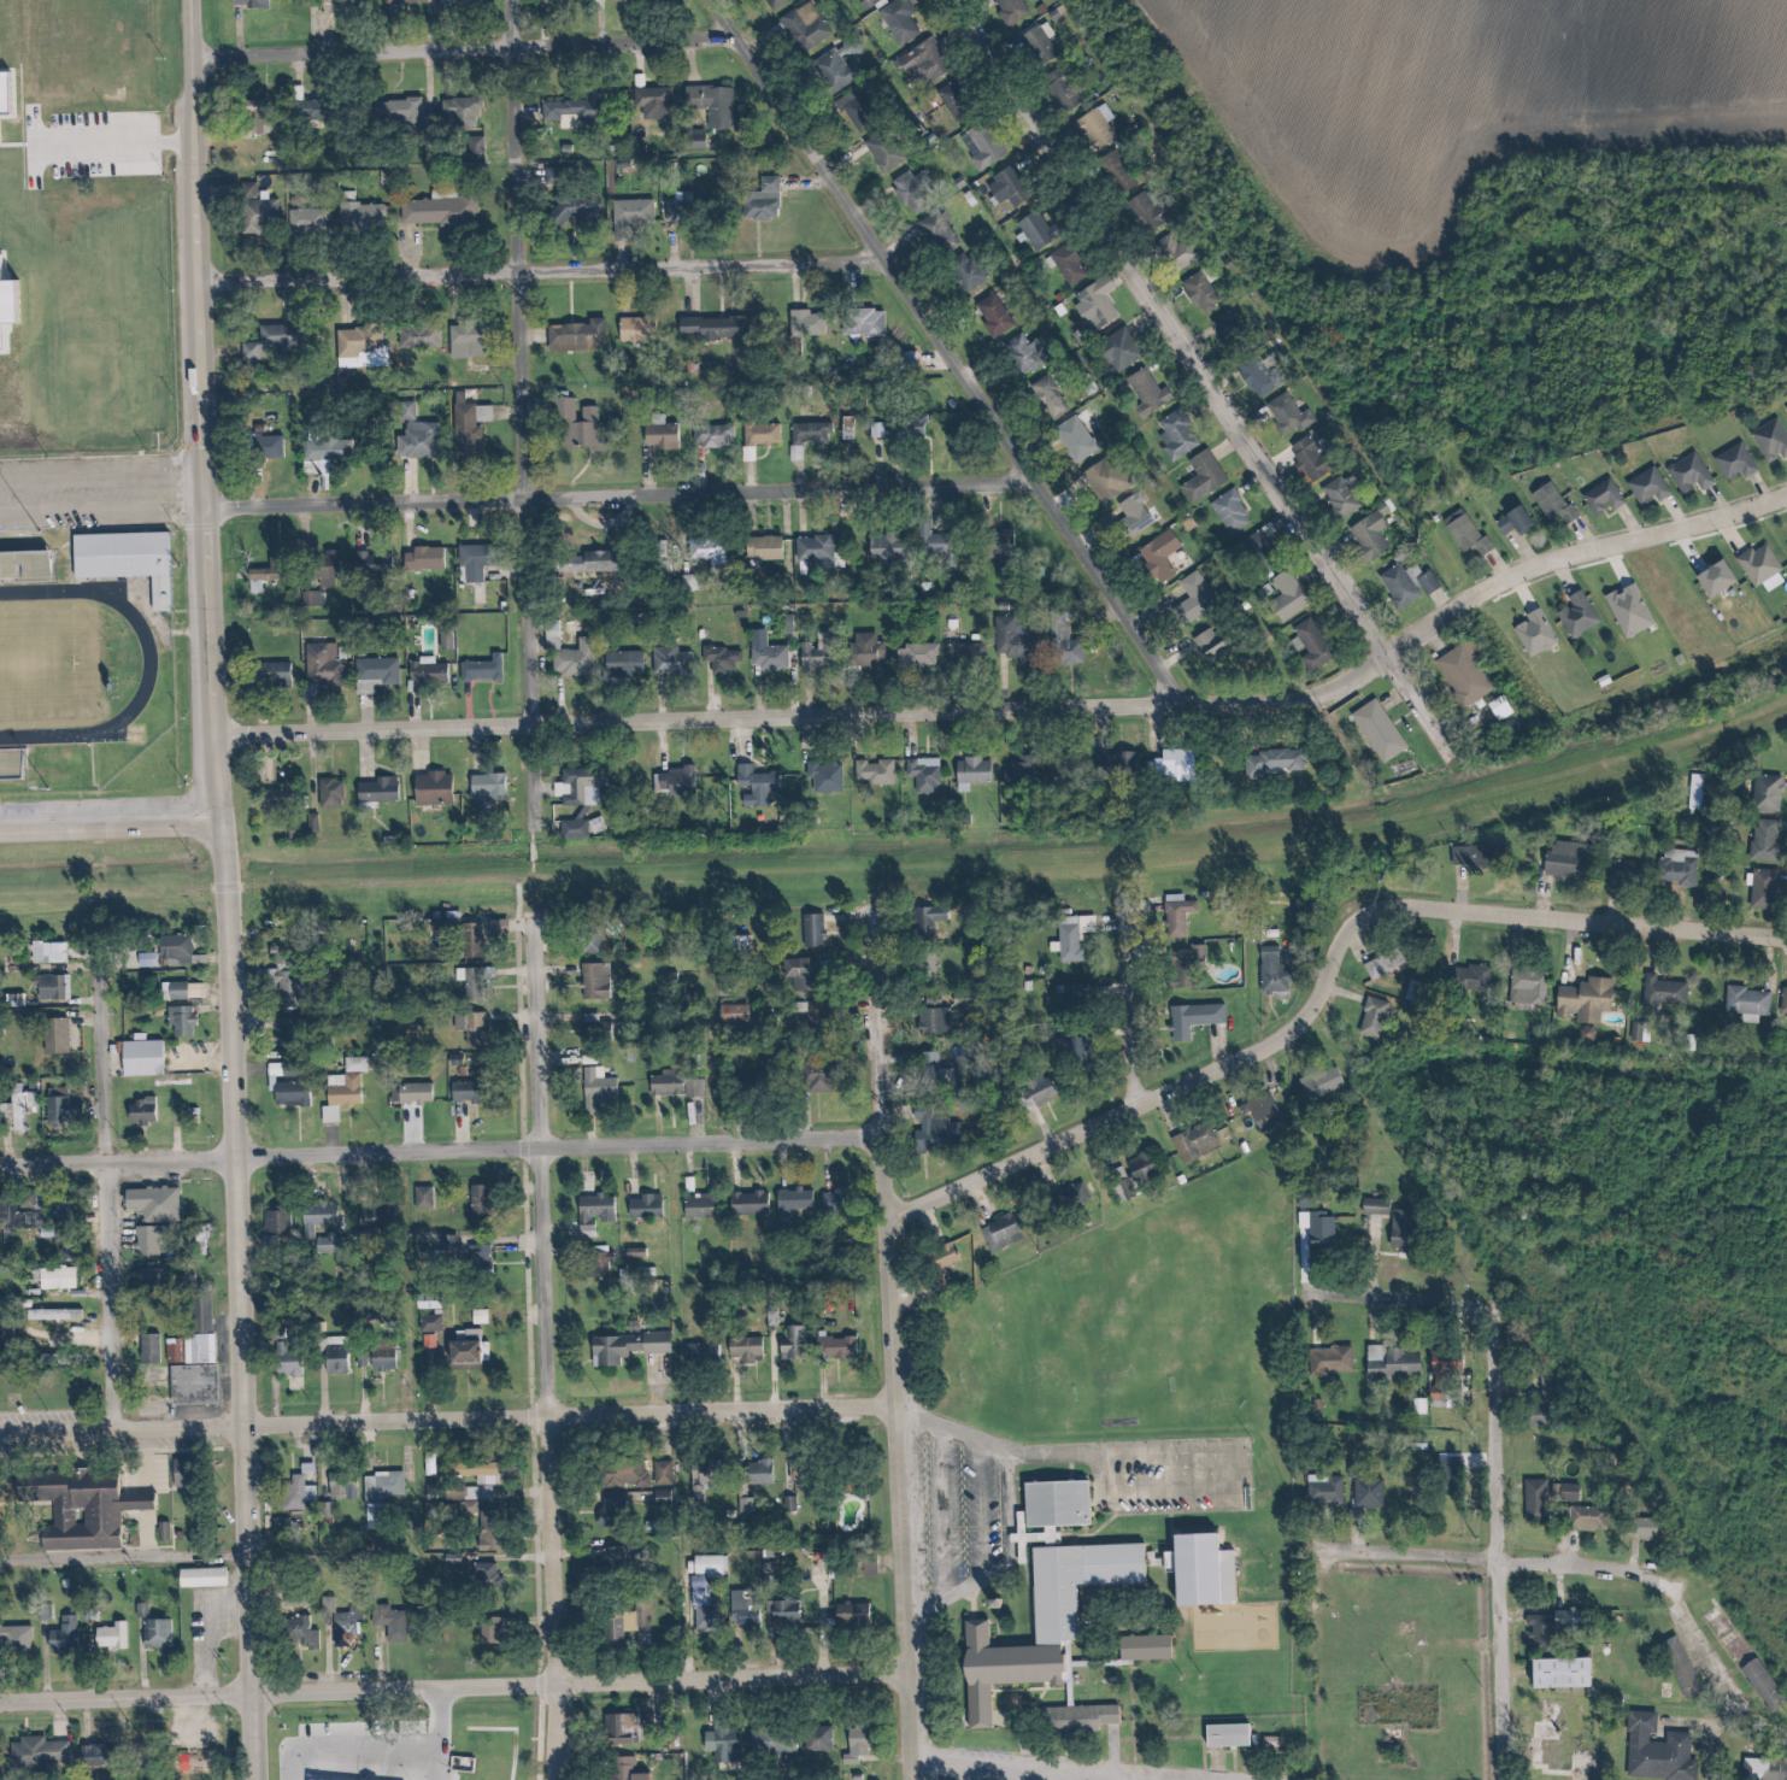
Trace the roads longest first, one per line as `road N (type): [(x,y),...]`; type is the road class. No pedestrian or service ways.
road 1 (tertiary): [(266,1779),(201,0)]
road 2 (residential): [(225,735),(1263,698),(1363,678),(1399,651)]
road 3 (residential): [(1786,930),(1381,903),(1357,914),(1329,982),(1288,1032),(900,1214)]
road 4 (residential): [(906,1410),(0,1436)]
road 5 (residential): [(0,1165),(890,1136)]
road 6 (residential): [(922,1779),(886,918)]
road 7 (residential): [(563,1779),(568,1685),(543,920)]
road 8 (residential): [(546,858),(517,0)]
road 9 (residential): [(1442,709),(962,0)]
road 10 (residential): [(1191,698),(722,0)]
road 11 (residential): [(216,506),(1040,480)]
road 12 (residential): [(893,255),(210,277)]
road 13 (residential): [(916,1673),(264,1696)]
road 14 (residential): [(743,33),(202,57)]
road 15 (residential): [(1514,1779),(1505,1263)]
road 16 (residential): [(1742,1694),(1680,1584),(1636,1561),(1332,1546)]
road 17 (residential): [(125,1431),(105,962)]
road 18 (residential): [(1786,497),(1552,562),(1456,605),(1399,651)]
road 19 (tertiary): [(264,1696),(0,1705)]
road 20 (residential): [(1146,1779),(922,1755)]
road 21 (residential): [(1146,1100),(1136,909)]
road 22 (residential): [(1501,1304),(1325,1286)]

